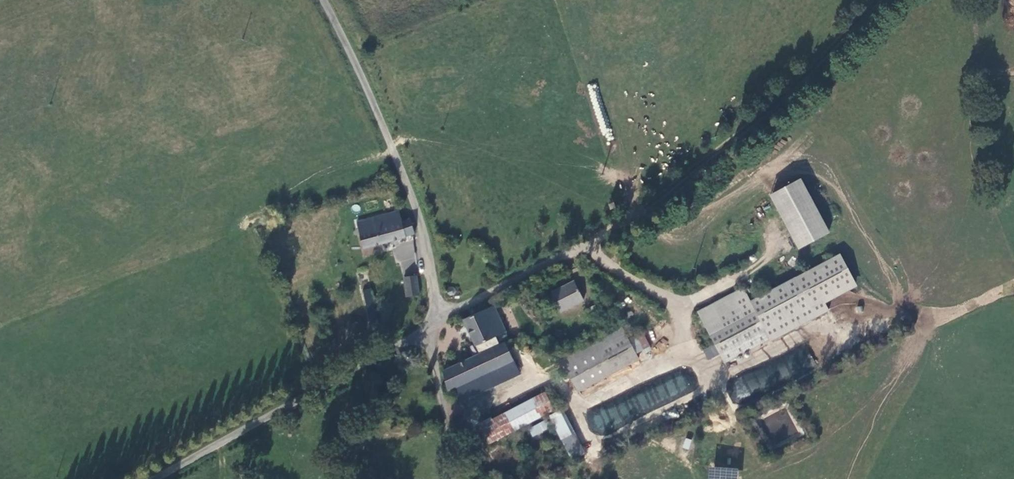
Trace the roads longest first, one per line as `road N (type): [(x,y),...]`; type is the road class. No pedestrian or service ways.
road 1 (track): [(431,325),(450,307),(586,244),(738,136),(883,0)]
road 2 (unclassified): [(431,325),(431,272),(416,208),(323,0)]
road 3 (unclassified): [(159,478),(431,325)]
road 4 (unclassified): [(431,325),(459,478)]

